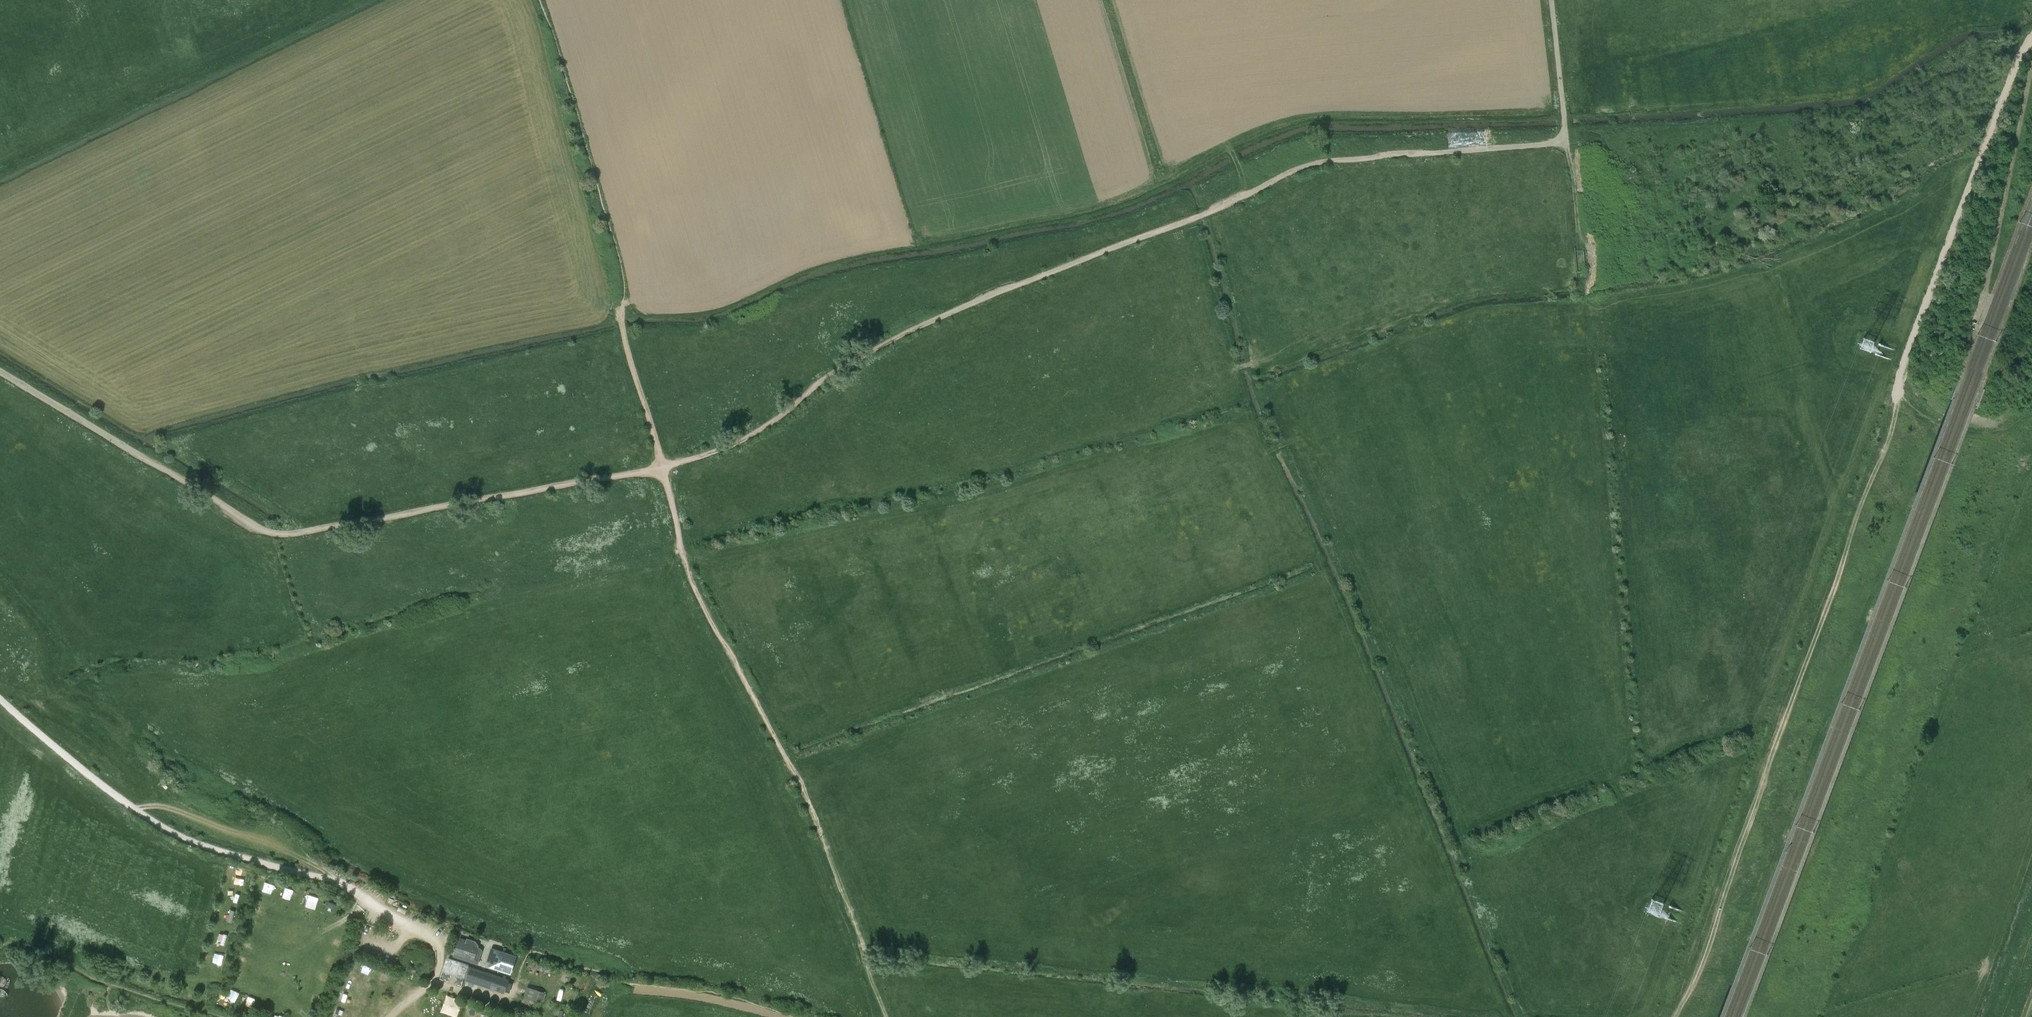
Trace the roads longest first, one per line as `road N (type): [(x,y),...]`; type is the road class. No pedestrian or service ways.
road 1 (track): [(1550,0),(1566,141),(1303,168),(877,344),(743,440),(662,466)]
road 2 (track): [(1682,1016),(1882,451),(1908,347),(2031,37)]
road 3 (track): [(662,466),(283,532),(252,524),(0,373)]
road 4 (unclassified): [(0,698),(170,832),(352,889),(419,931),(437,945),(435,981),(504,997),(517,975)]
road 5 (track): [(784,751),(699,588),(662,466)]
road 6 (track): [(662,466),(623,323),(627,302)]

